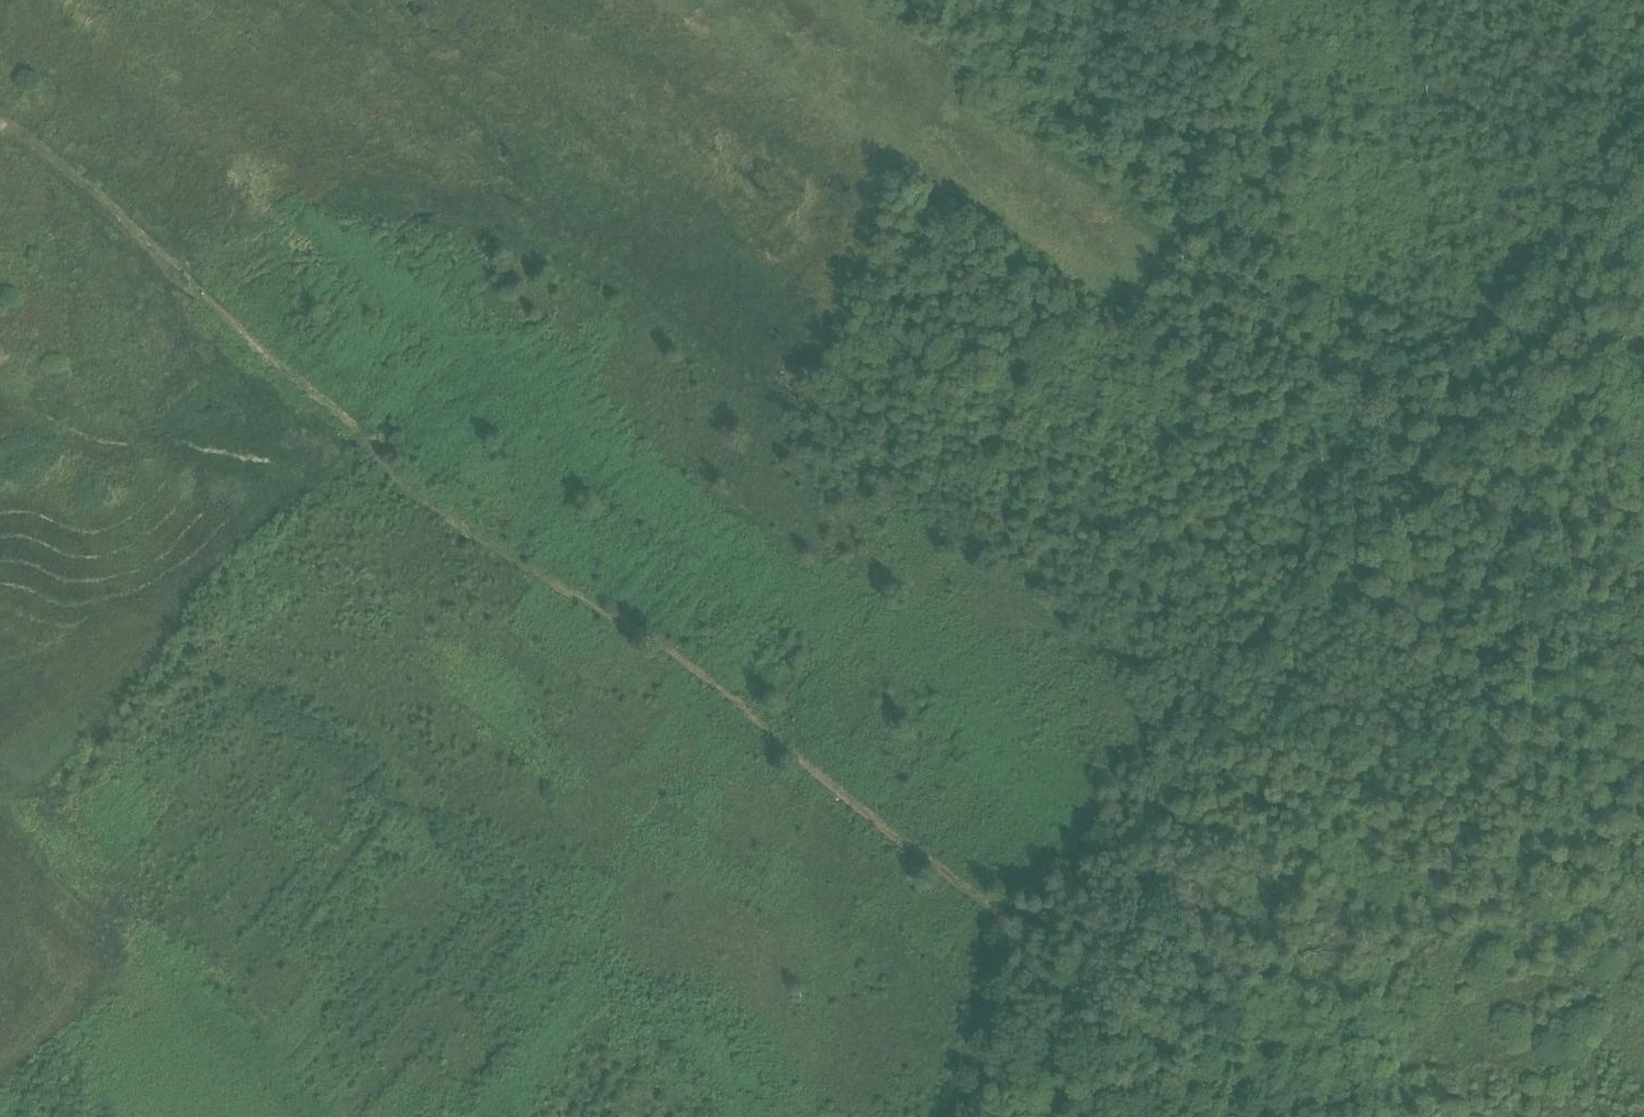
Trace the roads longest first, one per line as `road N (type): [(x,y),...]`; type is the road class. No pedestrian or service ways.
road 1 (track): [(1181,778),(1071,715),(929,654),(840,629),(793,624),(701,656),(675,654),(498,553),(406,485),(357,432),(0,121)]

